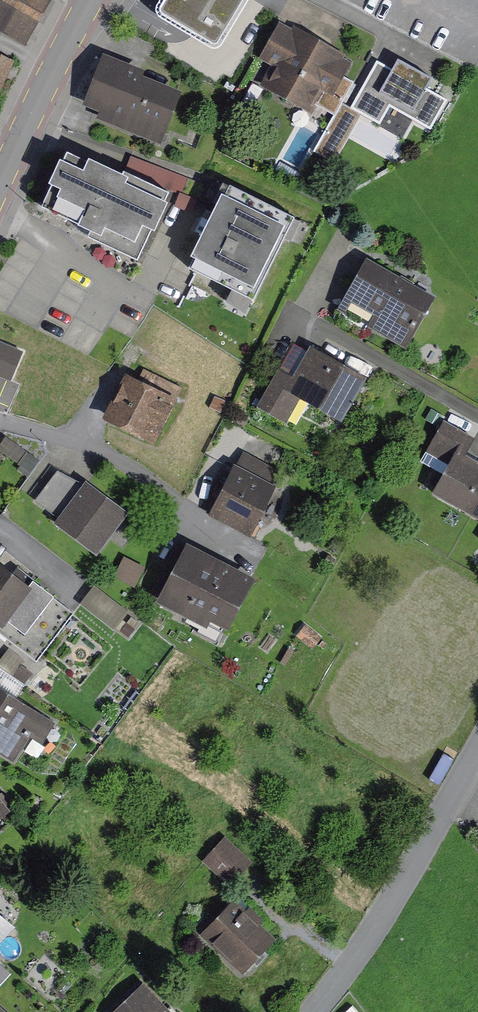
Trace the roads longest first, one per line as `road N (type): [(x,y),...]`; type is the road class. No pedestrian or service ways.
road 1 (residential): [(477,757),(368,940),(312,1011)]
road 2 (primary): [(91,0),(0,180)]

